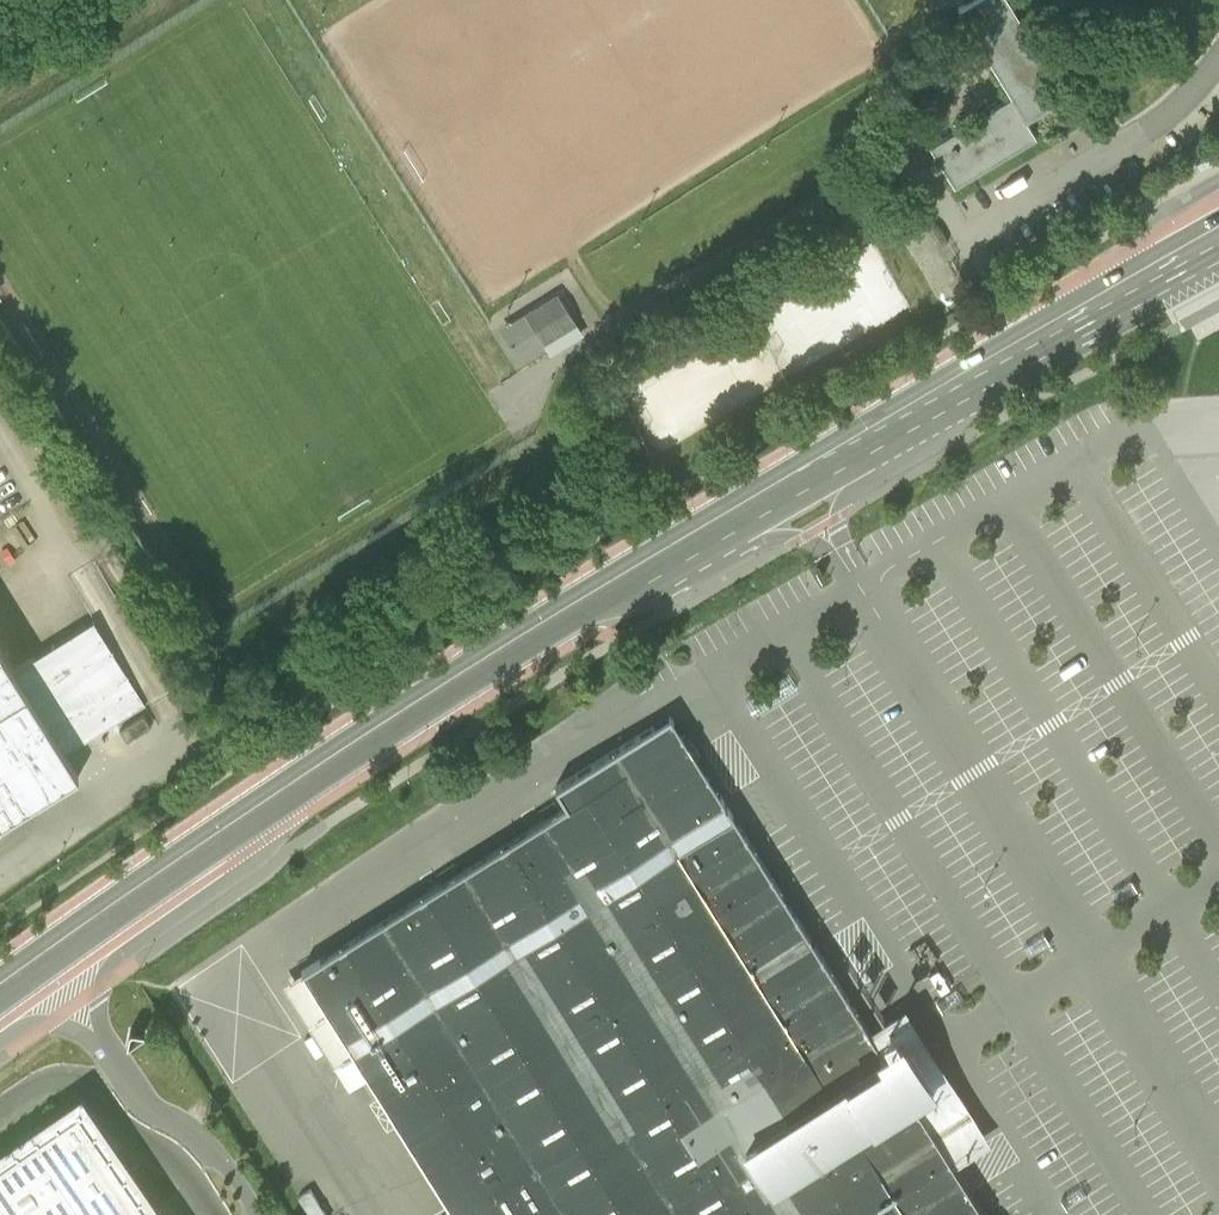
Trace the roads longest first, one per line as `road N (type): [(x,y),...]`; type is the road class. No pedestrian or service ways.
road 1 (secondary): [(0,997),(275,801),(623,579),(1218,233)]

